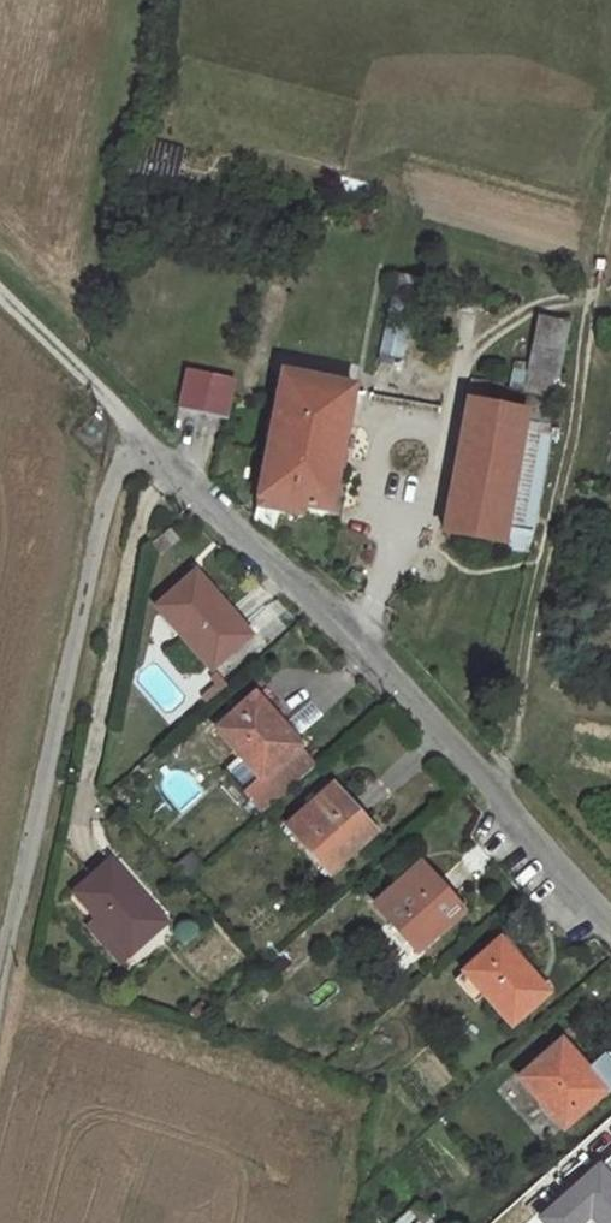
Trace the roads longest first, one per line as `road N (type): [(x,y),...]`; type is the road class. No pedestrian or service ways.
road 1 (residential): [(610,942),(150,445)]
road 2 (unclassified): [(0,941),(98,494),(123,459),(150,445)]

